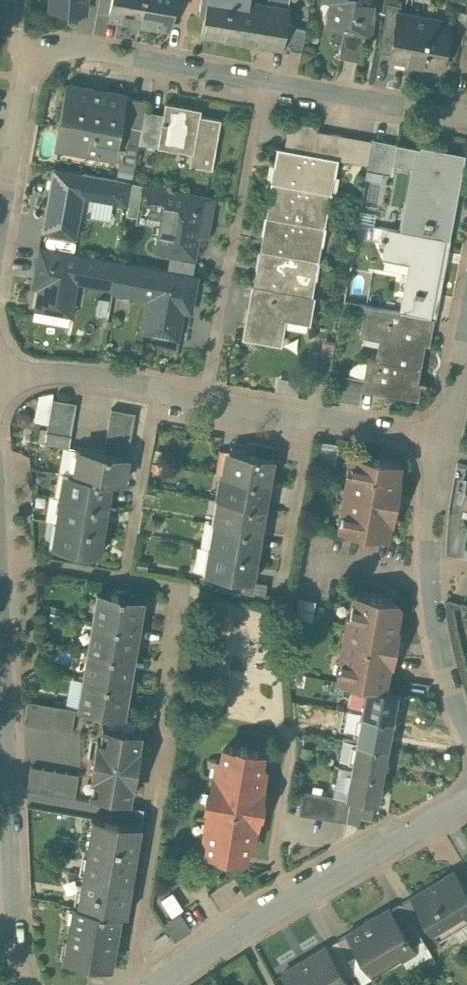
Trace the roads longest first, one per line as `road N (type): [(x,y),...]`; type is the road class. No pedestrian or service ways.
road 1 (residential): [(0,214),(31,41),(466,117)]
road 2 (residential): [(0,379),(67,374),(446,439)]
road 3 (residential): [(25,984),(0,563)]
road 4 (residential): [(466,726),(438,641),(431,579),(446,439)]
road 5 (residential): [(240,929),(466,796)]

